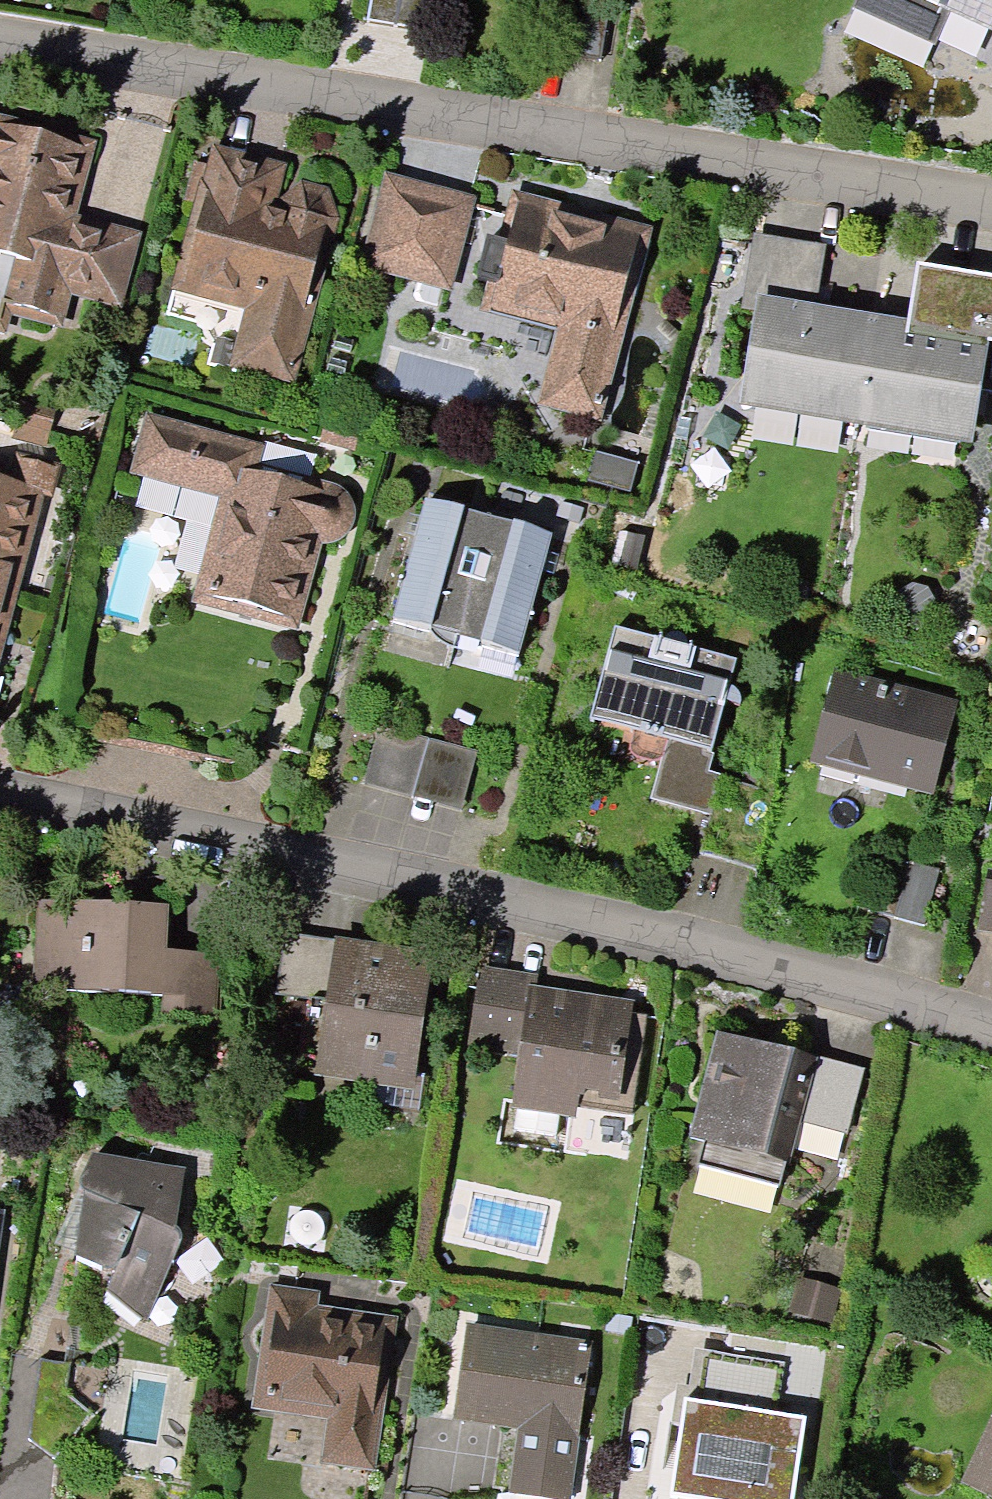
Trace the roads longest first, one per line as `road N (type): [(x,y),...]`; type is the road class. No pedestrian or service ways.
road 1 (residential): [(991,1032),(770,962),(0,799)]
road 2 (residential): [(0,38),(991,198)]

